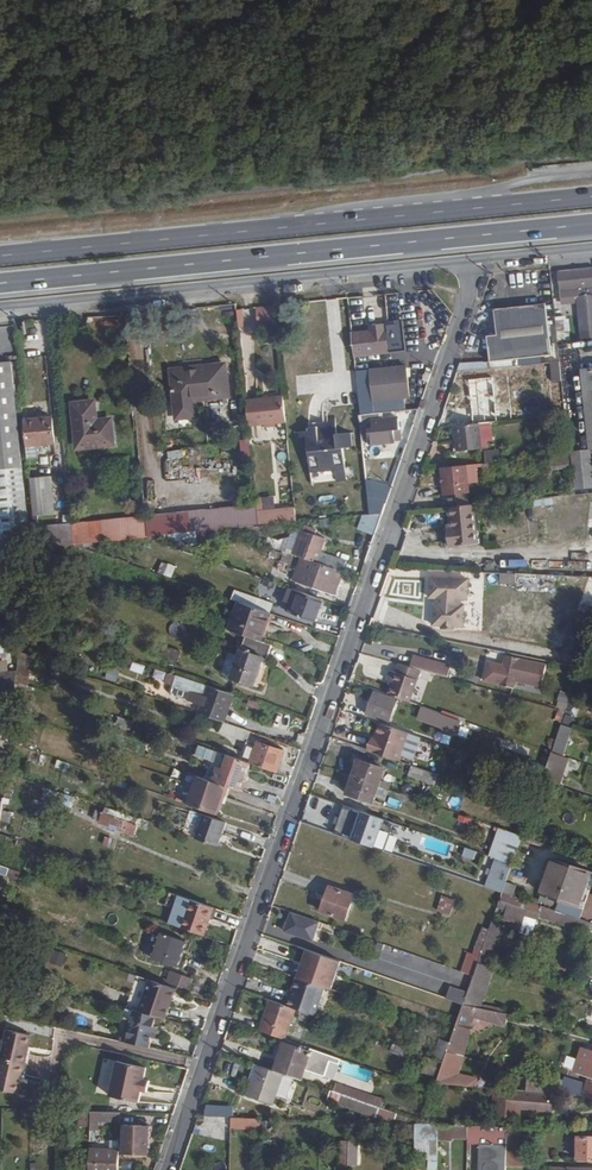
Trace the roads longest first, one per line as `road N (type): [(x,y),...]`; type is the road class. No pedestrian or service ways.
road 1 (residential): [(478,258),(168,1169)]
road 2 (trunk): [(0,284),(591,225)]
road 3 (trunk): [(591,196),(0,255)]
road 4 (residential): [(0,306),(478,258)]

